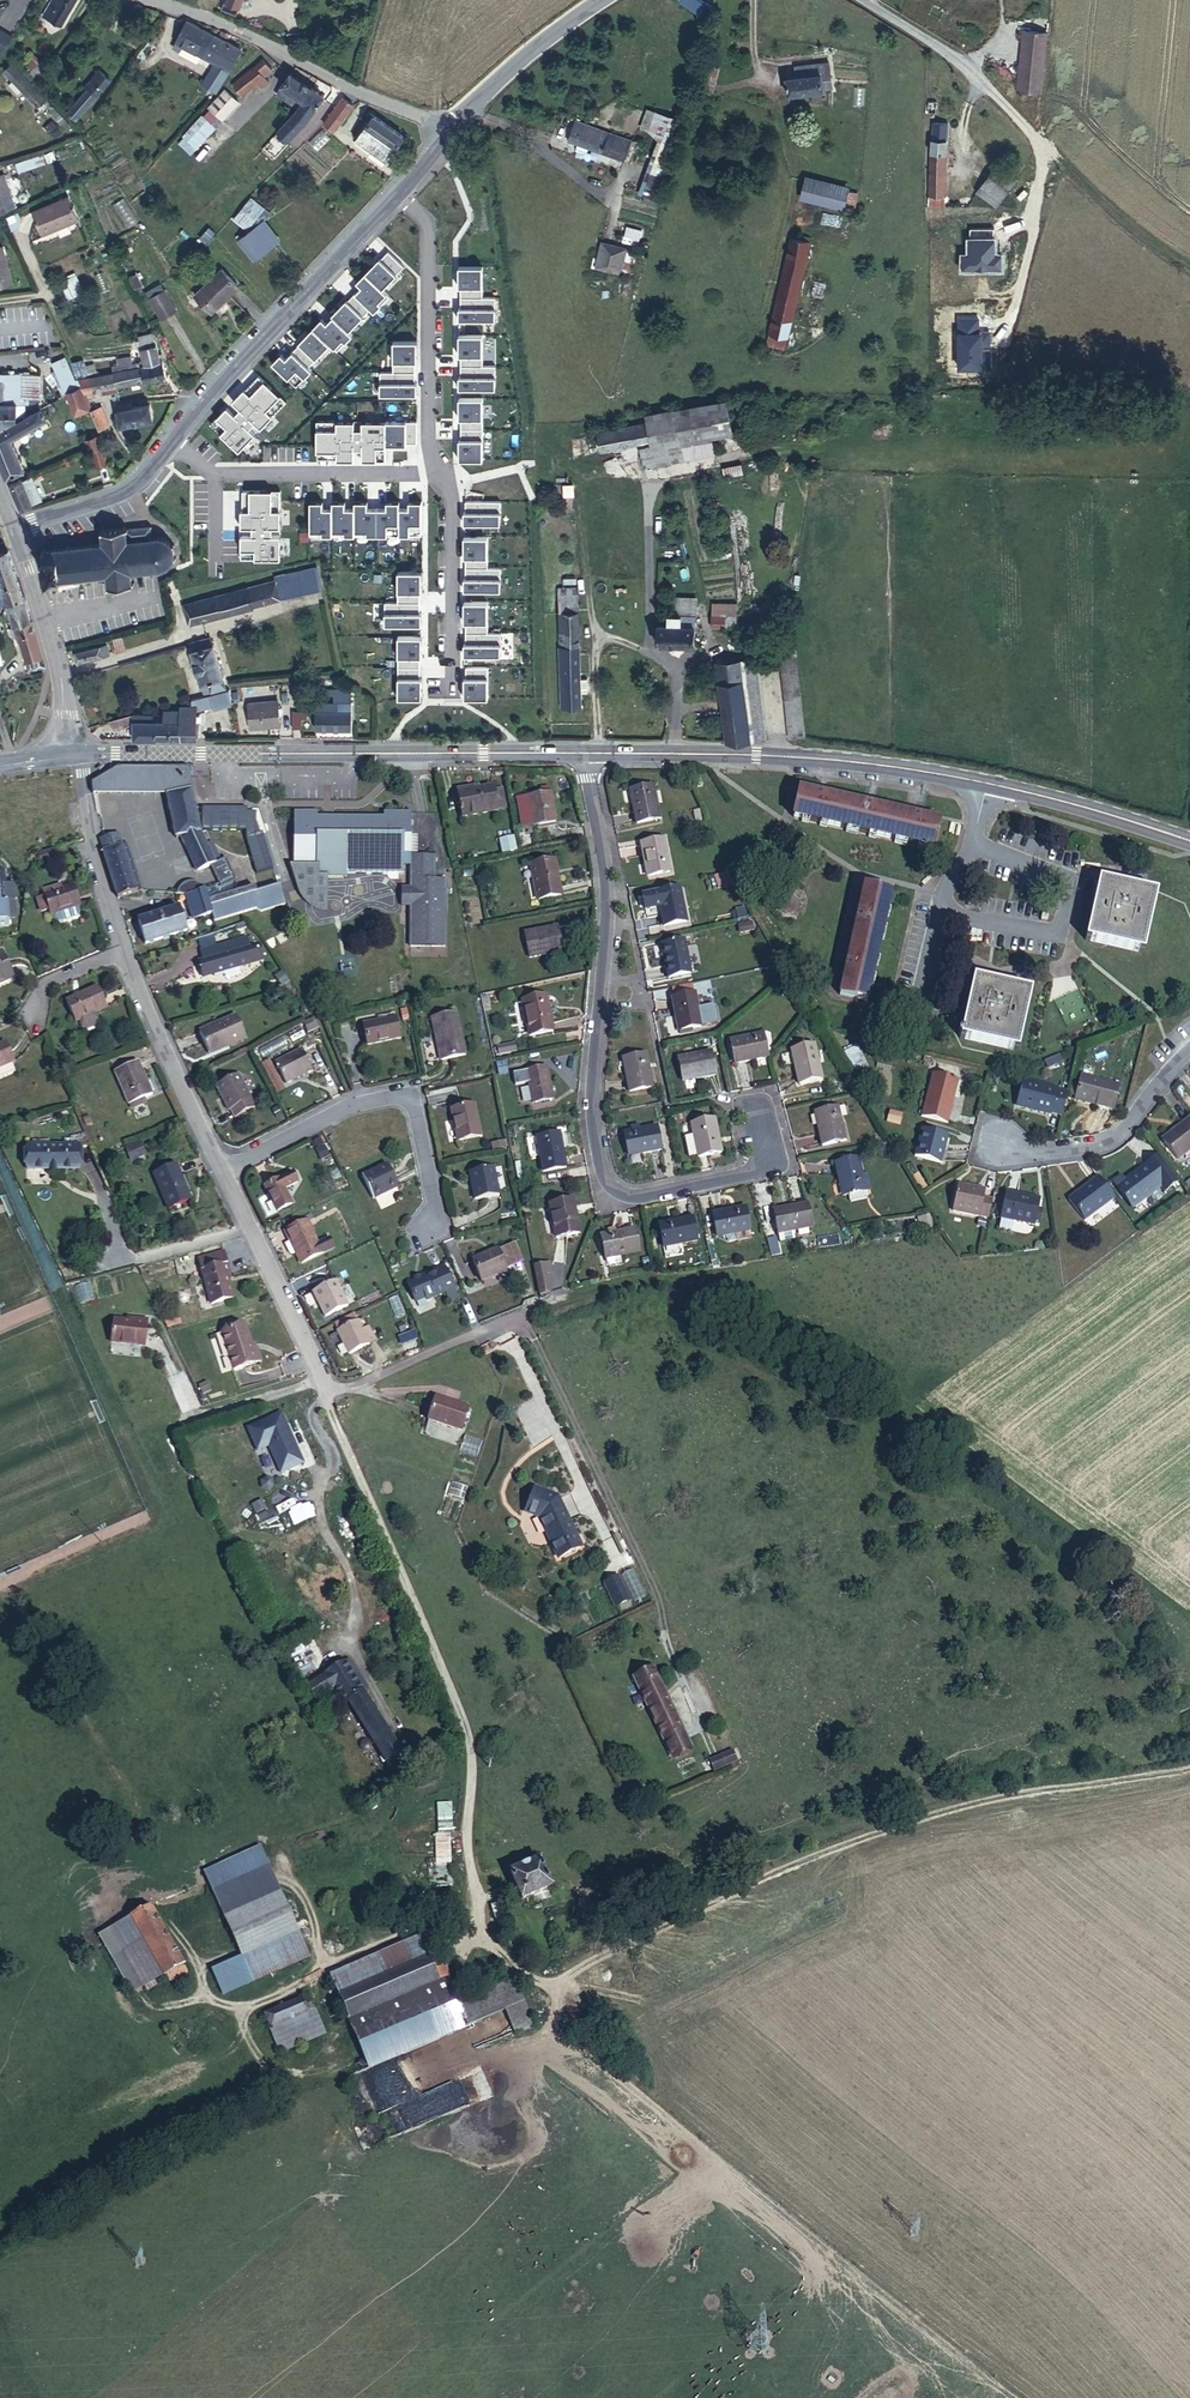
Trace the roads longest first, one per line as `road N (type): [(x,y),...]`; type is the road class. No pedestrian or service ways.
road 1 (track): [(1189,1622),(797,1334),(700,1291),(630,1284),(541,1311)]
road 2 (track): [(1189,1767),(1012,1794),(876,1833),(633,1939),(557,1984),(537,1984),(495,1948)]
road 3 (residential): [(589,753),(611,901),(595,1095),(611,1191),(638,1199),(766,1171),(757,1111)]
road 4 (track): [(557,1984),(556,2036),(630,2084),(1016,2397)]
road 5 (secondary): [(589,753),(72,756)]
road 6 (secondary): [(990,784),(812,758),(589,753)]
road 7 (residential): [(252,1233),(332,1392),(541,1311)]
road 8 (residential): [(225,1174),(341,1113),(398,1099),(418,1113),(441,1218),(431,1230)]
road 9 (unclassified): [(400,195),(175,443)]
road 10 (residential): [(446,137),(386,93),(150,0)]
road 11 (residential): [(439,473),(429,437),(429,223),(400,195)]
road 12 (residential): [(943,910),(1059,936),(1073,880),(973,843)]
road 13 (residential): [(175,443),(212,474),(439,473)]
road 14 (residential): [(1189,1055),(1112,1143),(1036,1155),(985,1144)]
road 15 (residential): [(125,951),(225,1174)]
road 16 (secondary): [(72,756),(61,676),(17,530)]
road 17 (residential): [(439,473),(453,499),(452,691)]
road 18 (residential): [(1034,134),(960,60),(864,0)]
road 19 (unclassified): [(603,0),(512,68),(446,137)]
road 20 (secondary): [(1189,841),(990,784)]
road 21 (track): [(1189,267),(1138,235),(1034,134)]
road 22 (residential): [(72,756),(84,773),(125,951)]
road 23 (unclassified): [(175,443),(144,482),(17,530)]
road 24 (residential): [(252,1233),(102,1267)]
road 25 (residential): [(125,951),(41,985),(33,1017)]

